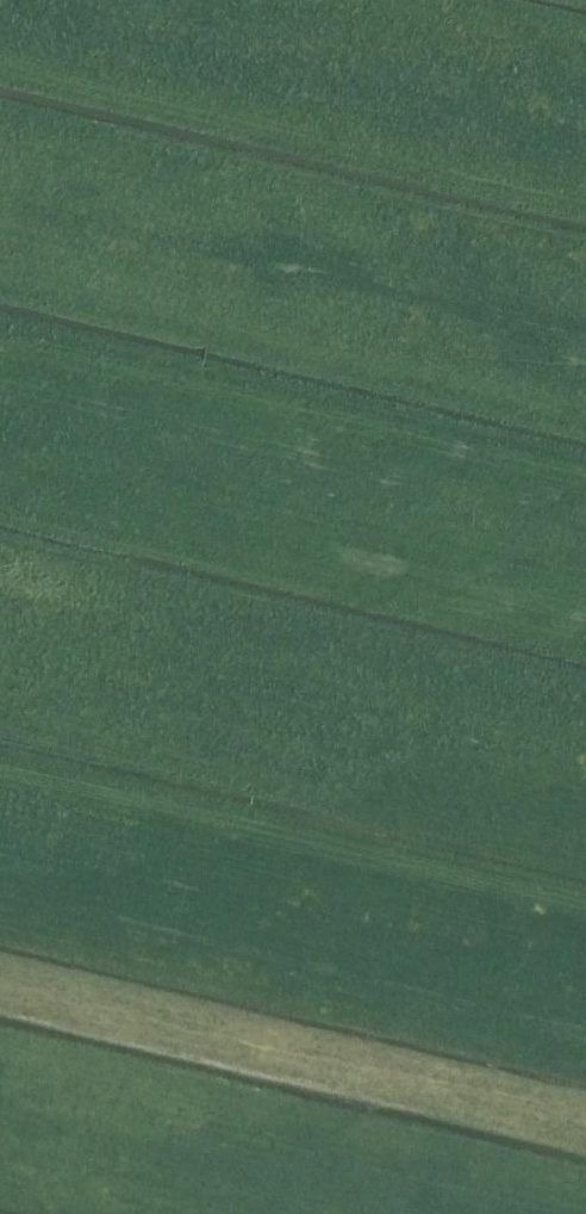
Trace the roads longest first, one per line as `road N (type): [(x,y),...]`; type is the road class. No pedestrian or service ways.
road 1 (track): [(0,697),(87,734),(585,849)]

